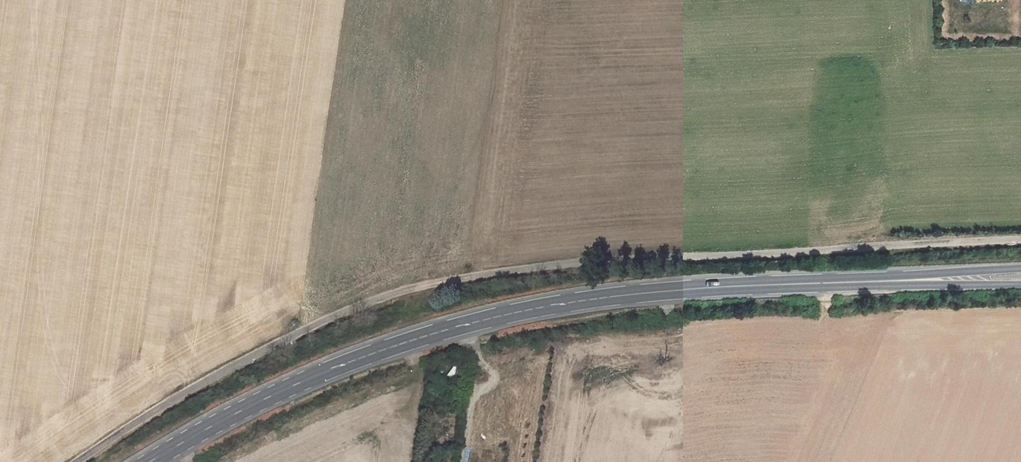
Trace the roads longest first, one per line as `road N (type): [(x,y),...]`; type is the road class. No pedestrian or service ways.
road 1 (unclassified): [(1020,239),(602,261),(444,280),(317,322),(75,461)]
road 2 (secondary): [(1020,277),(652,291),(533,306),(330,367),(150,461)]

